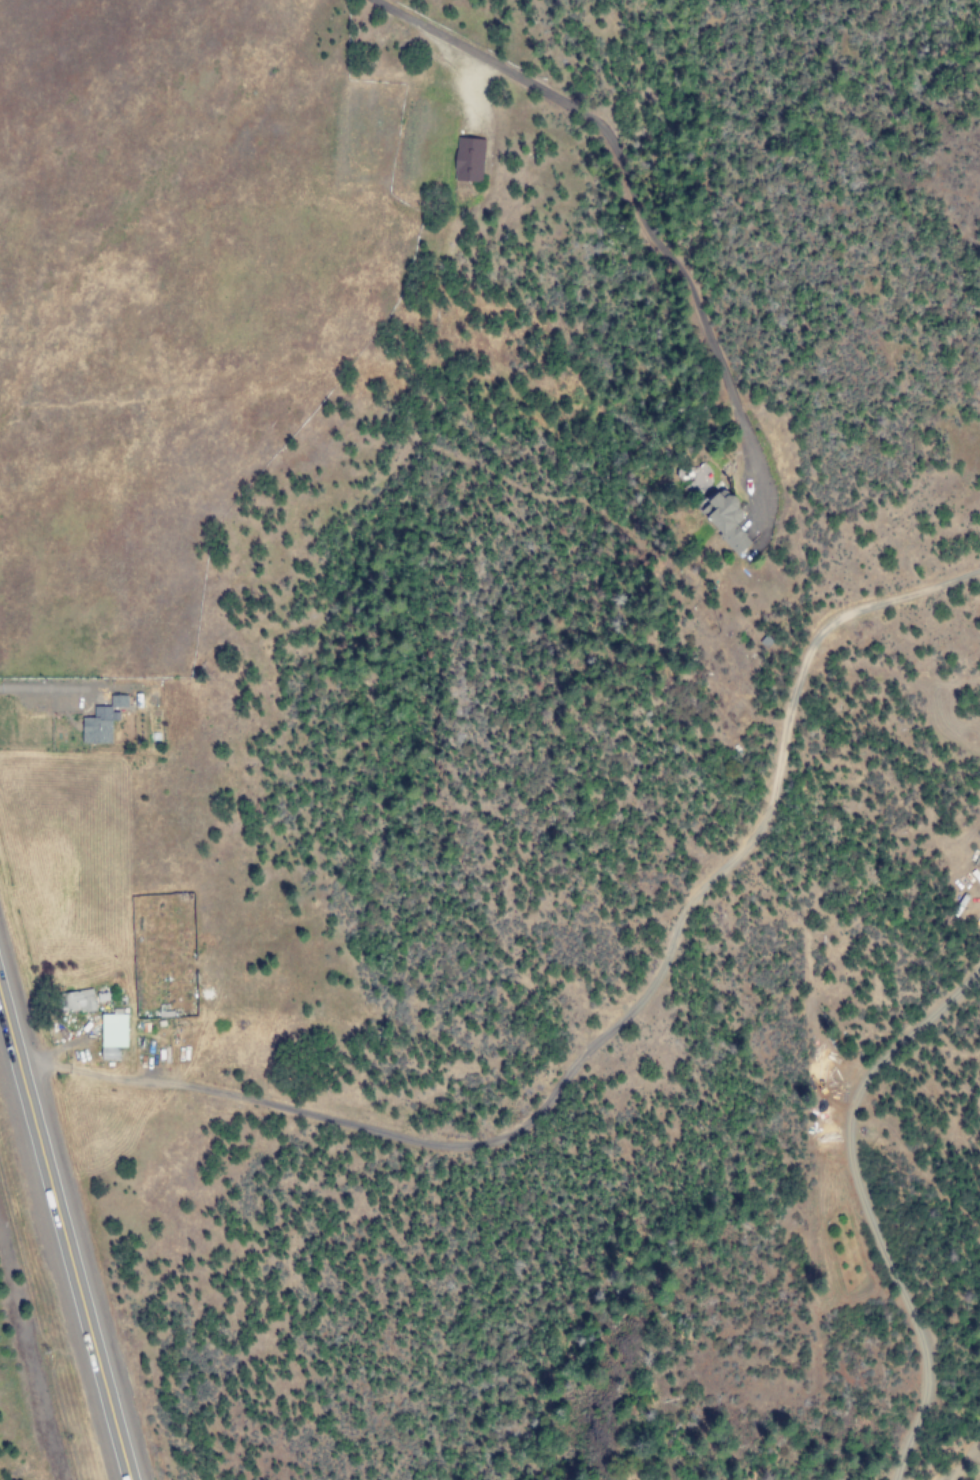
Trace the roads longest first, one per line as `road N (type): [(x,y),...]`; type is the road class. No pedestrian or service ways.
road 1 (primary): [(129,1479),(0,980)]

